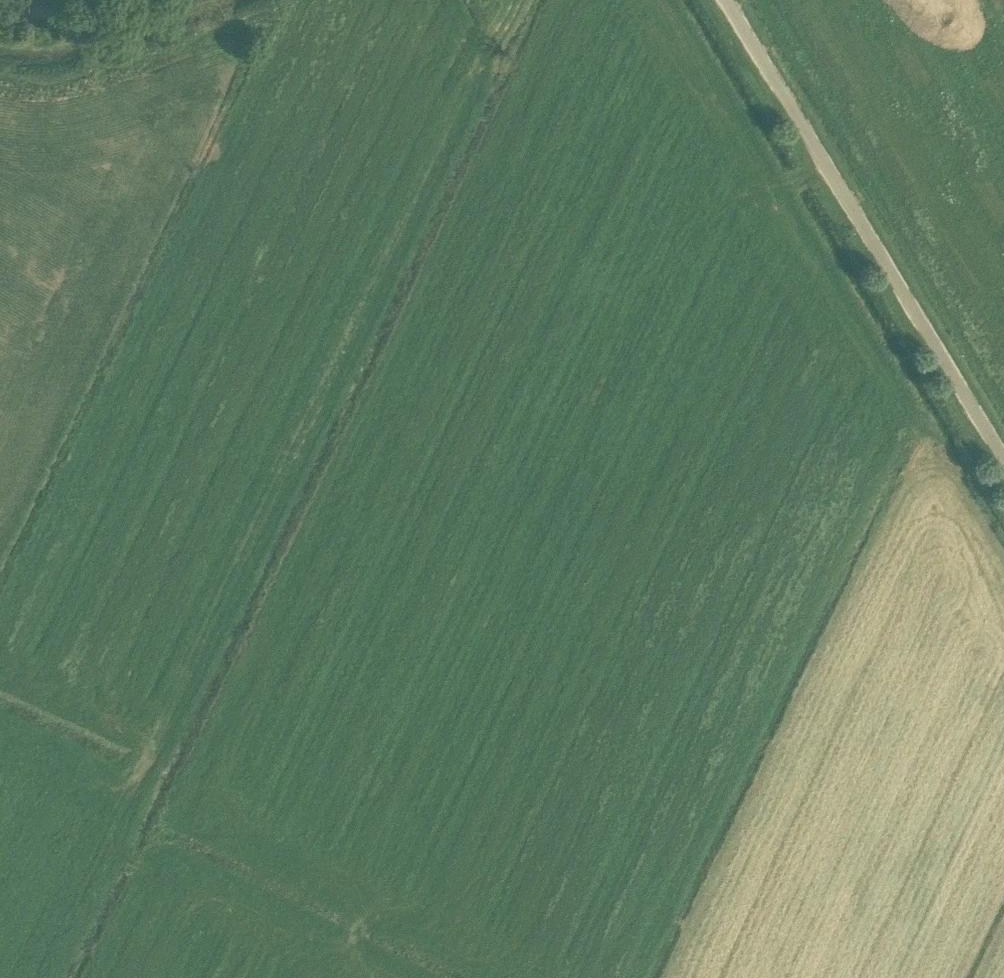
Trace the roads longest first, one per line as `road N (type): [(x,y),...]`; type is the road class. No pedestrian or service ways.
road 1 (unclassified): [(727,0),(1003,463)]
road 2 (unclassified): [(836,0),(1003,275)]

